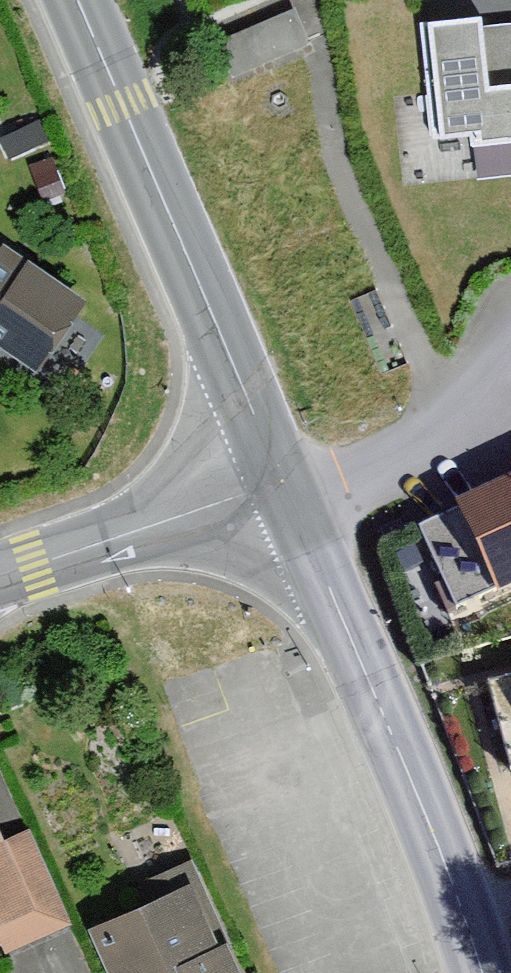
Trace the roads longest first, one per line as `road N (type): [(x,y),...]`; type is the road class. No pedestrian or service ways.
road 1 (primary): [(482,972),(429,824),(282,481)]
road 2 (tertiary): [(78,0),(282,481)]
road 3 (primary): [(282,481),(0,577)]
road 4 (residential): [(510,338),(486,378),(436,426),(282,481)]

